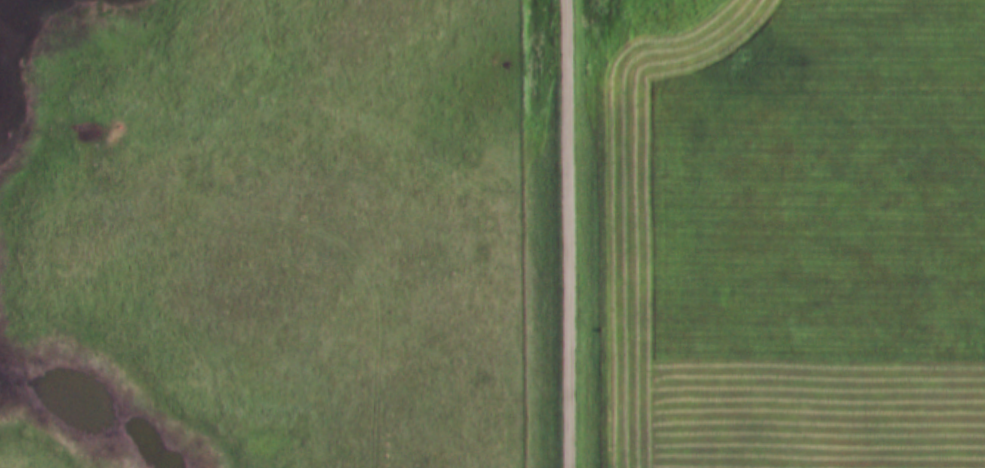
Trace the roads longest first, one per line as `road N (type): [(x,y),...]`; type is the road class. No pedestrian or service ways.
road 1 (residential): [(569,467),(565,0)]

